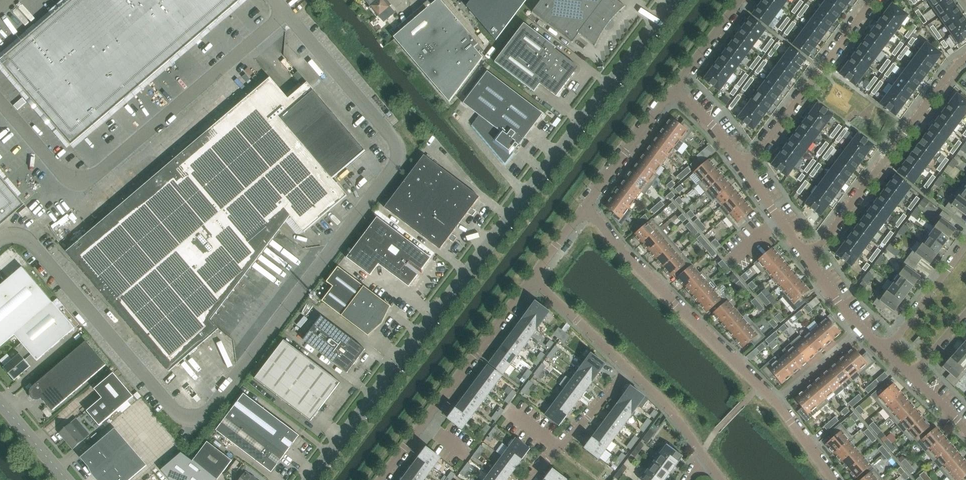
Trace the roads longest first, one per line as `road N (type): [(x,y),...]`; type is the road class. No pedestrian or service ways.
road 1 (unclassified): [(0,242),(16,238),(34,248),(171,410),(204,415),(398,164),(394,142),(285,13)]
road 2 (unclassified): [(311,479),(675,0)]
road 3 (unclassified): [(0,102),(60,173),(89,181),(285,13)]
road 4 (residential): [(587,205),(617,248),(776,403),(833,479)]
road 5 (residential): [(807,260),(965,59)]
road 6 (residential): [(381,479),(531,279)]
road 7 (residential): [(872,0),(745,169)]
road 8 (residential): [(587,205),(675,89)]
road 9 (residential): [(631,372),(531,279)]
road 10 (residential): [(965,246),(886,353)]
road 11 (residential): [(807,260),(886,353)]

